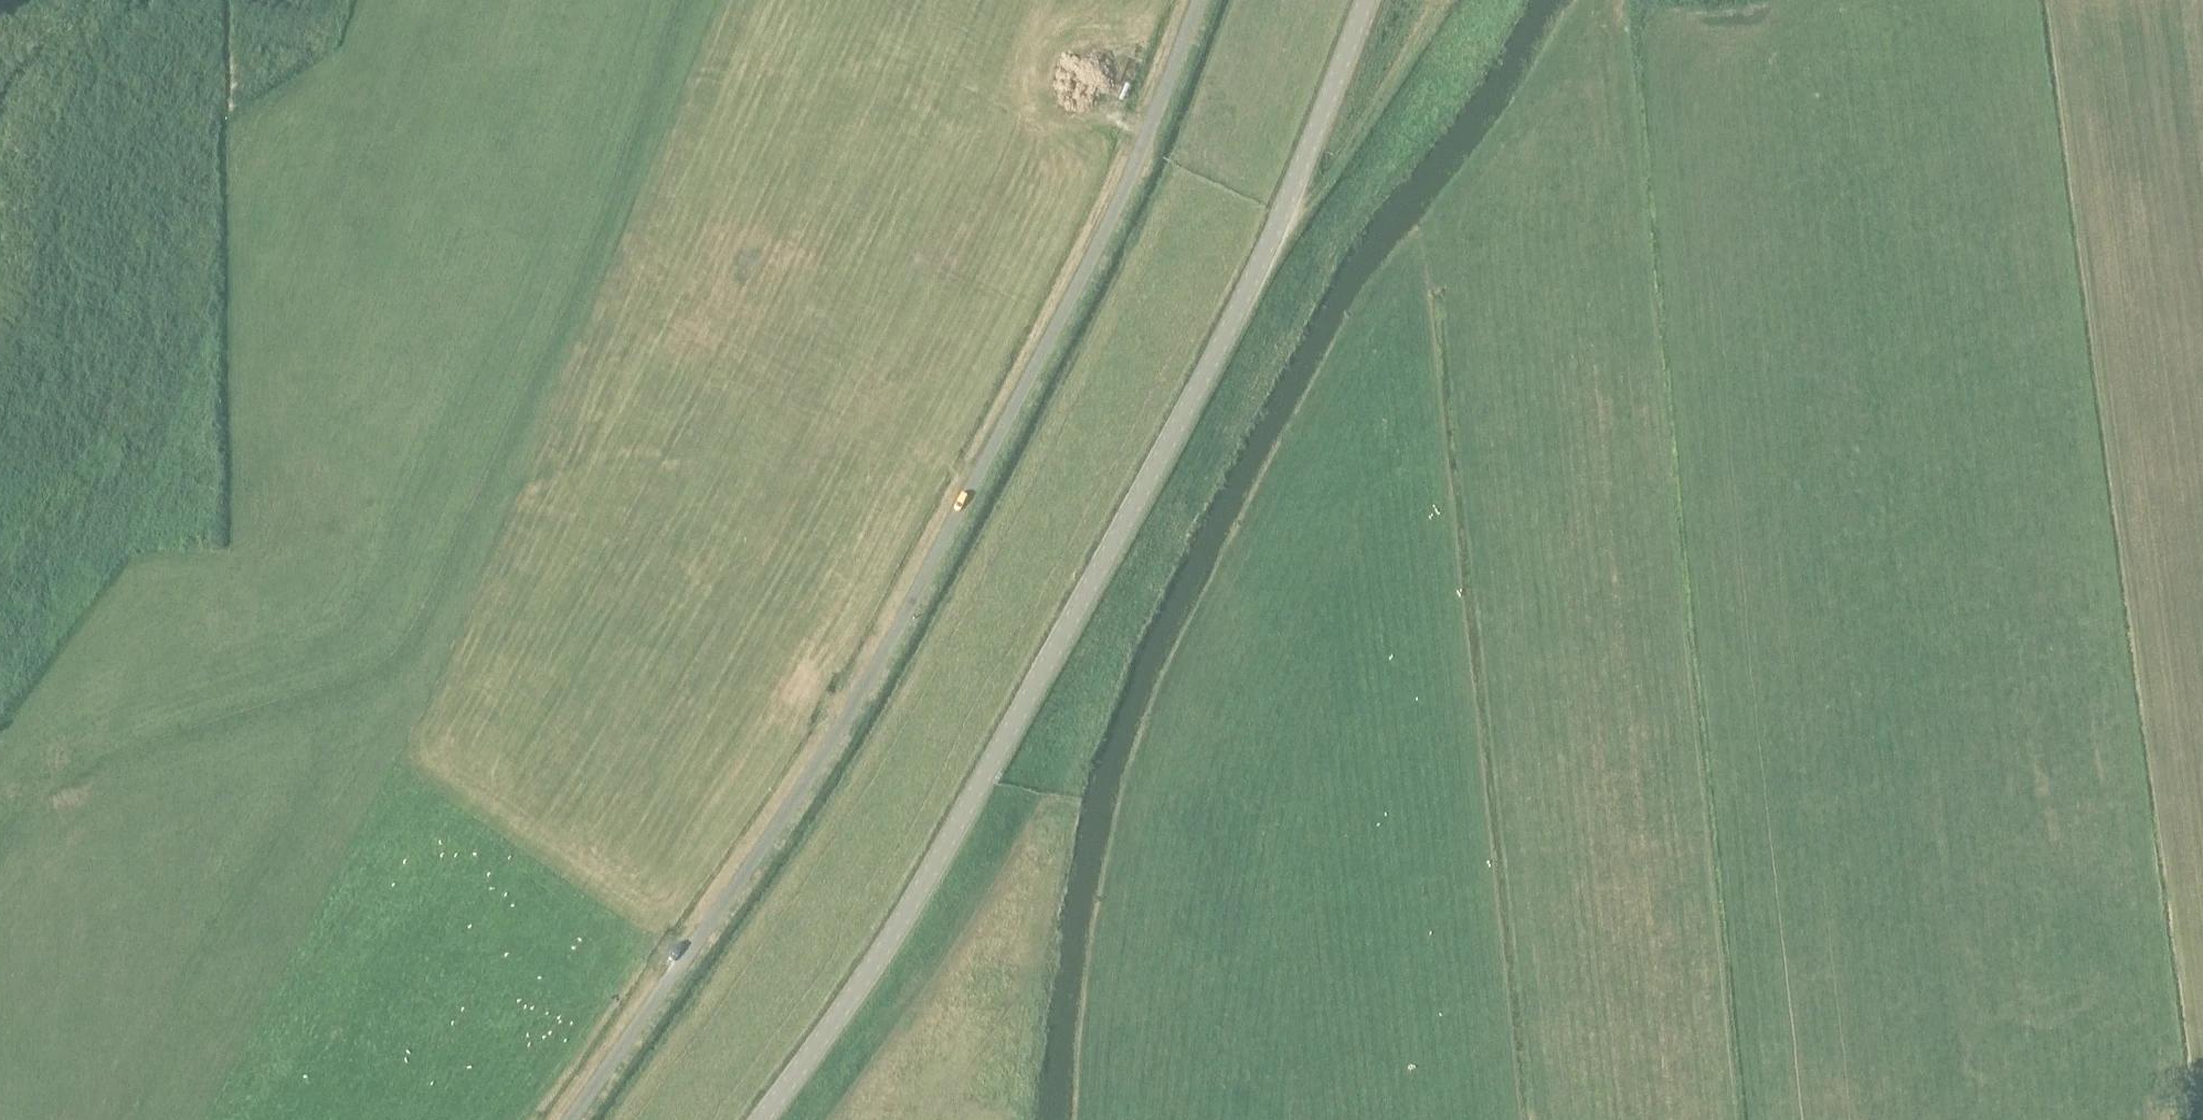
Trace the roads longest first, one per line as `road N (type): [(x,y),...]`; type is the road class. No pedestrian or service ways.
road 1 (unclassified): [(566,1119),(775,823),(876,659),(1139,165),(1200,0)]
road 2 (tertiary): [(762,1119),(936,864),(1186,409),(1273,230),(1364,0)]

